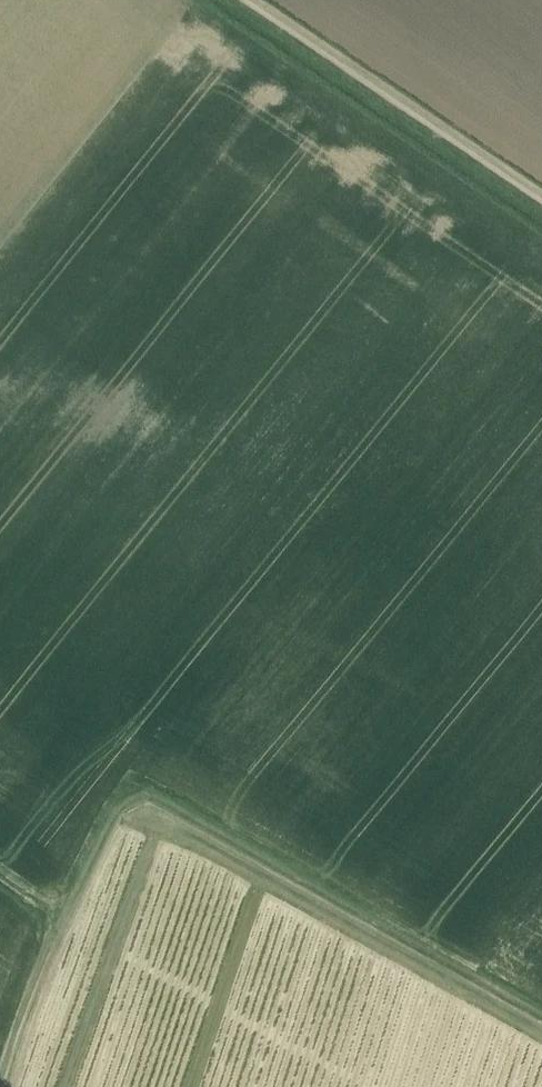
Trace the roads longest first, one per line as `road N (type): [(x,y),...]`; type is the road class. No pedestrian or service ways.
road 1 (track): [(541,1020),(134,787),(56,910),(0,1081)]
road 2 (track): [(541,208),(236,0)]

